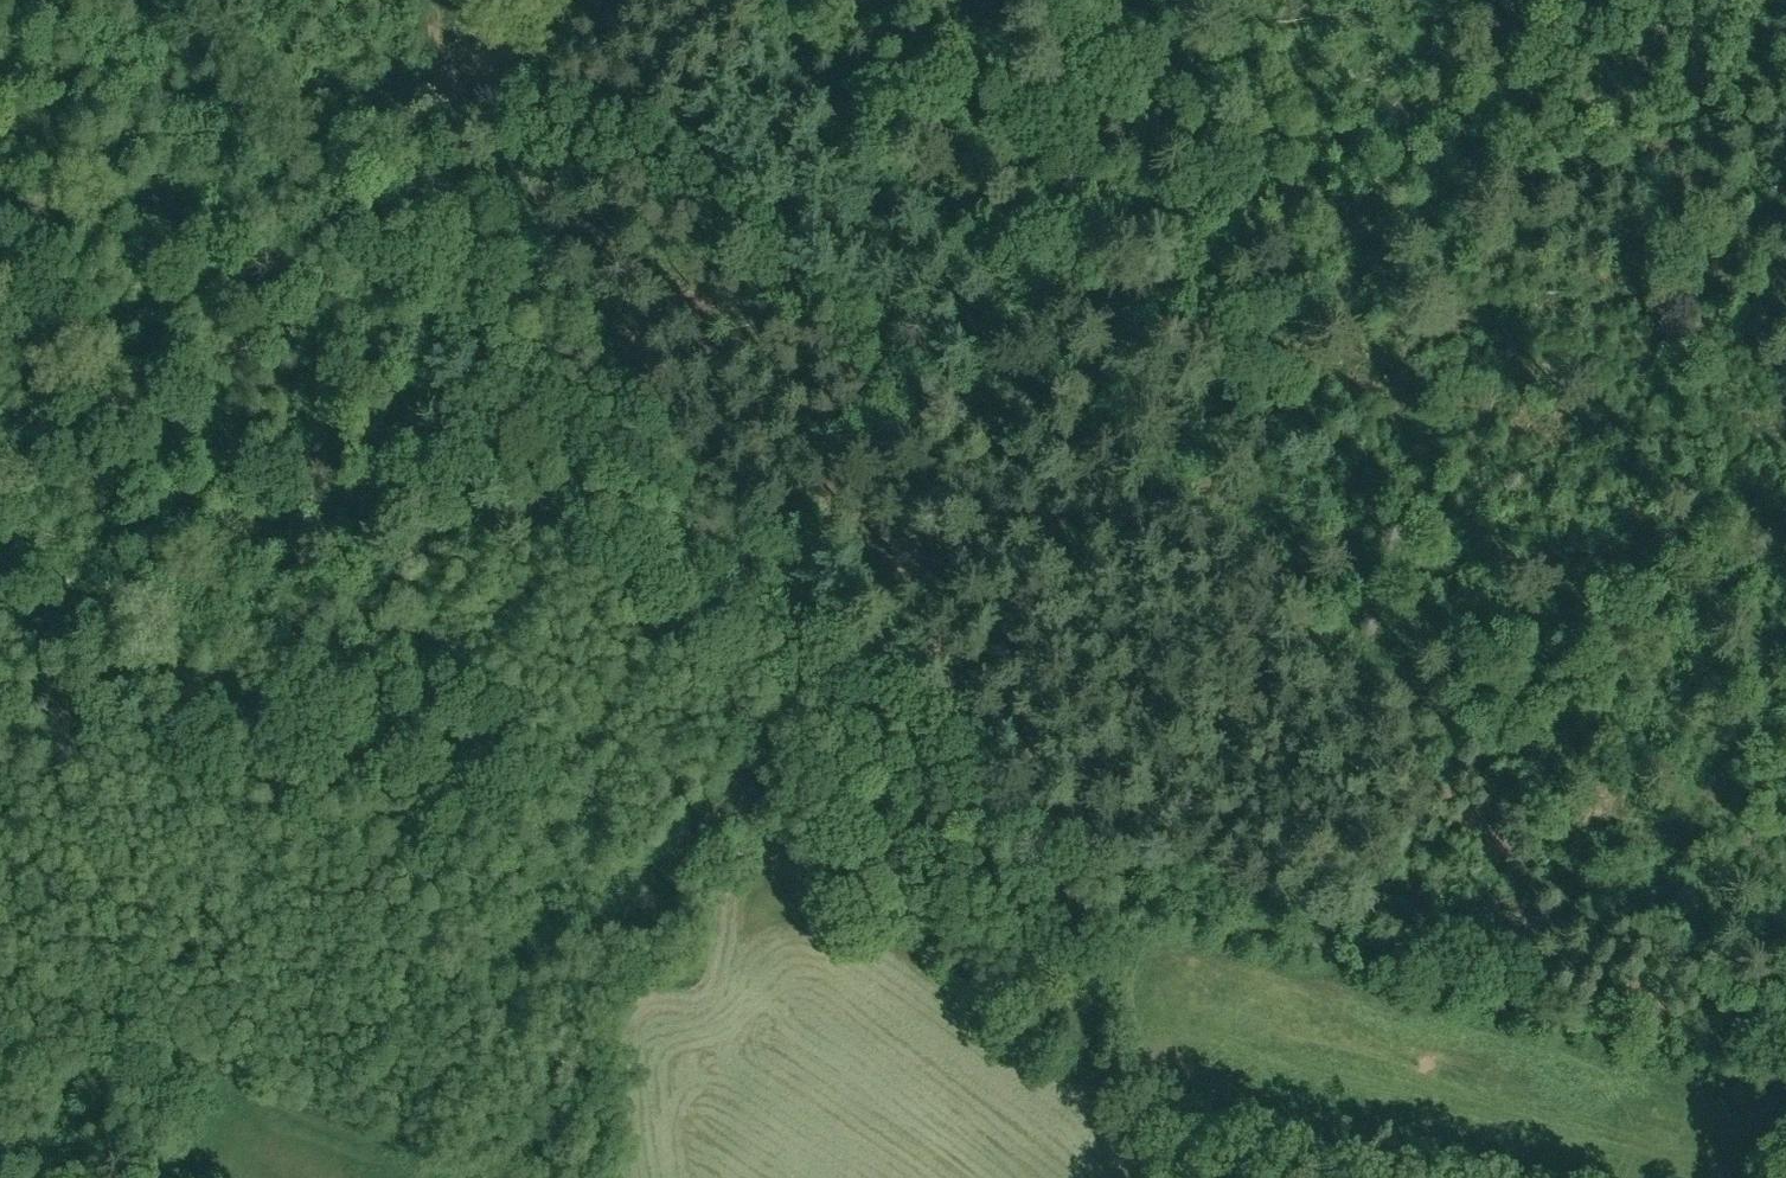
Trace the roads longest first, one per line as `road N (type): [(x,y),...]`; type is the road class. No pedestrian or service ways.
road 1 (track): [(0,99),(127,200),(168,224),(215,229),(327,134),(385,98),(422,89),(558,0)]
road 2 (track): [(1580,1058),(1785,1116)]

